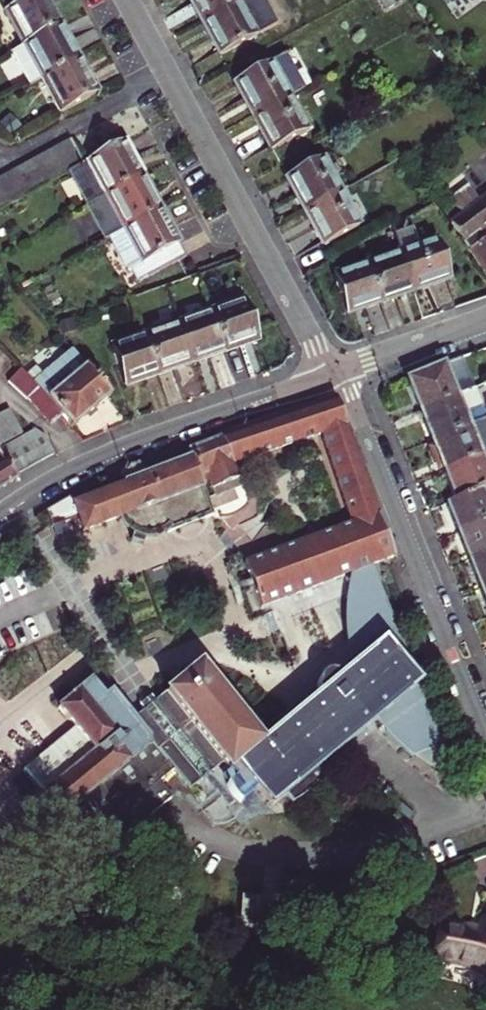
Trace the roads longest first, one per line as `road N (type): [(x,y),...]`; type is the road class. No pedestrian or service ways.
road 1 (residential): [(129,0),(327,375)]
road 2 (residential): [(485,738),(340,371)]
road 3 (residential): [(327,375),(117,447),(0,510)]
road 4 (residential): [(340,371),(485,320)]

